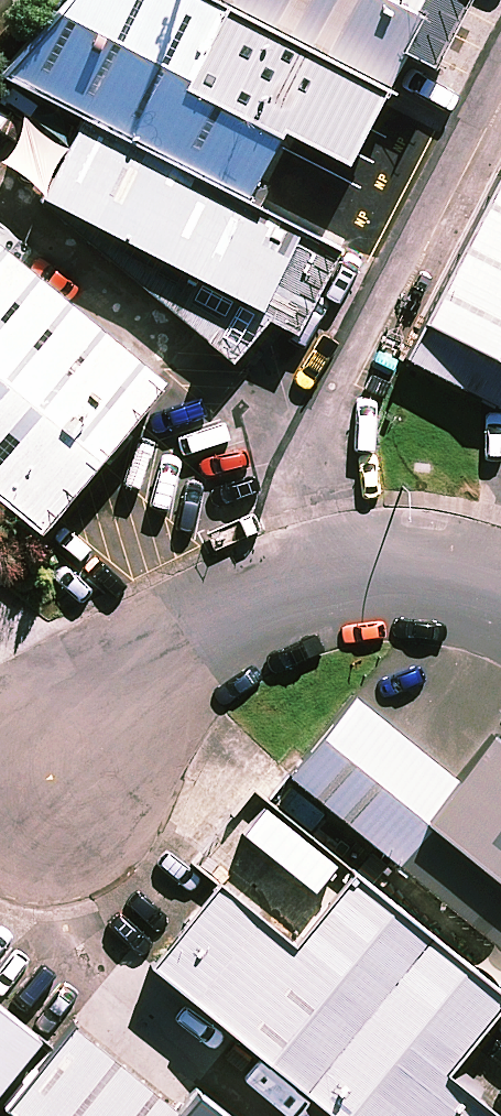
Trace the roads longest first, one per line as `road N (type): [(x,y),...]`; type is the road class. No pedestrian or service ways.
road 1 (unclassified): [(120,721),(233,633),(302,602),(439,592),(500,604)]
road 2 (unclassified): [(0,872),(46,888),(106,871),(129,849),(147,790)]
road 3 (unclassified): [(120,721),(71,700),(40,699),(0,714)]

